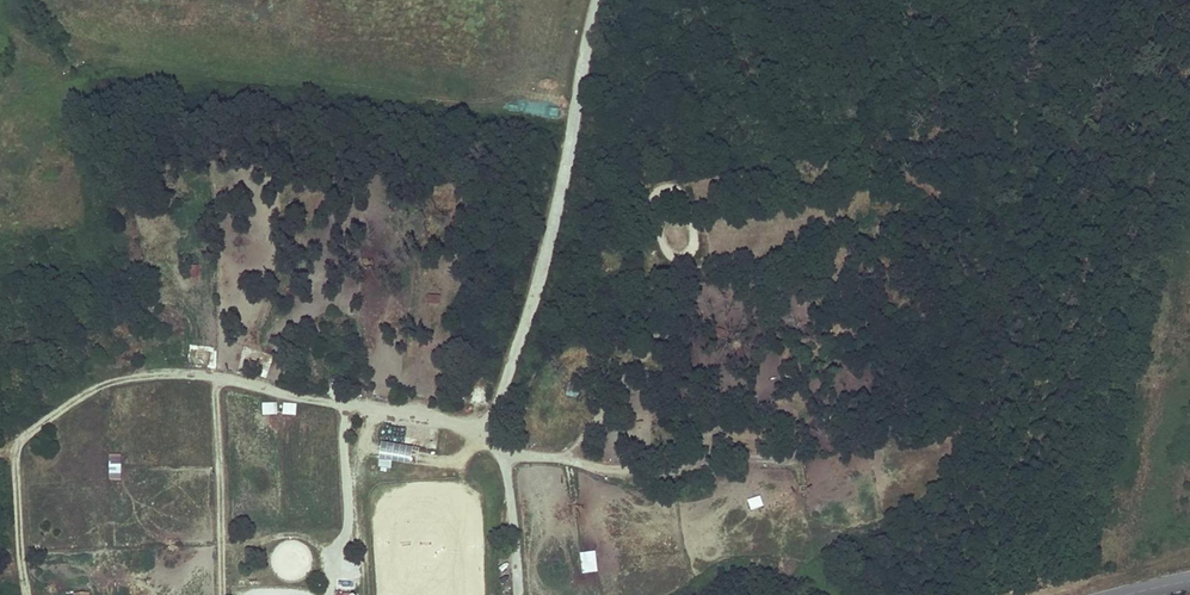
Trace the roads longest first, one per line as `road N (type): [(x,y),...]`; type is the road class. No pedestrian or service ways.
road 1 (track): [(573,460),(660,337),(679,291),(679,264),(693,237),(683,198),(671,186),(652,203),(668,253)]
road 2 (track): [(223,594),(214,389),(228,379),(348,410)]
road 3 (track): [(506,459),(637,473),(759,438)]

